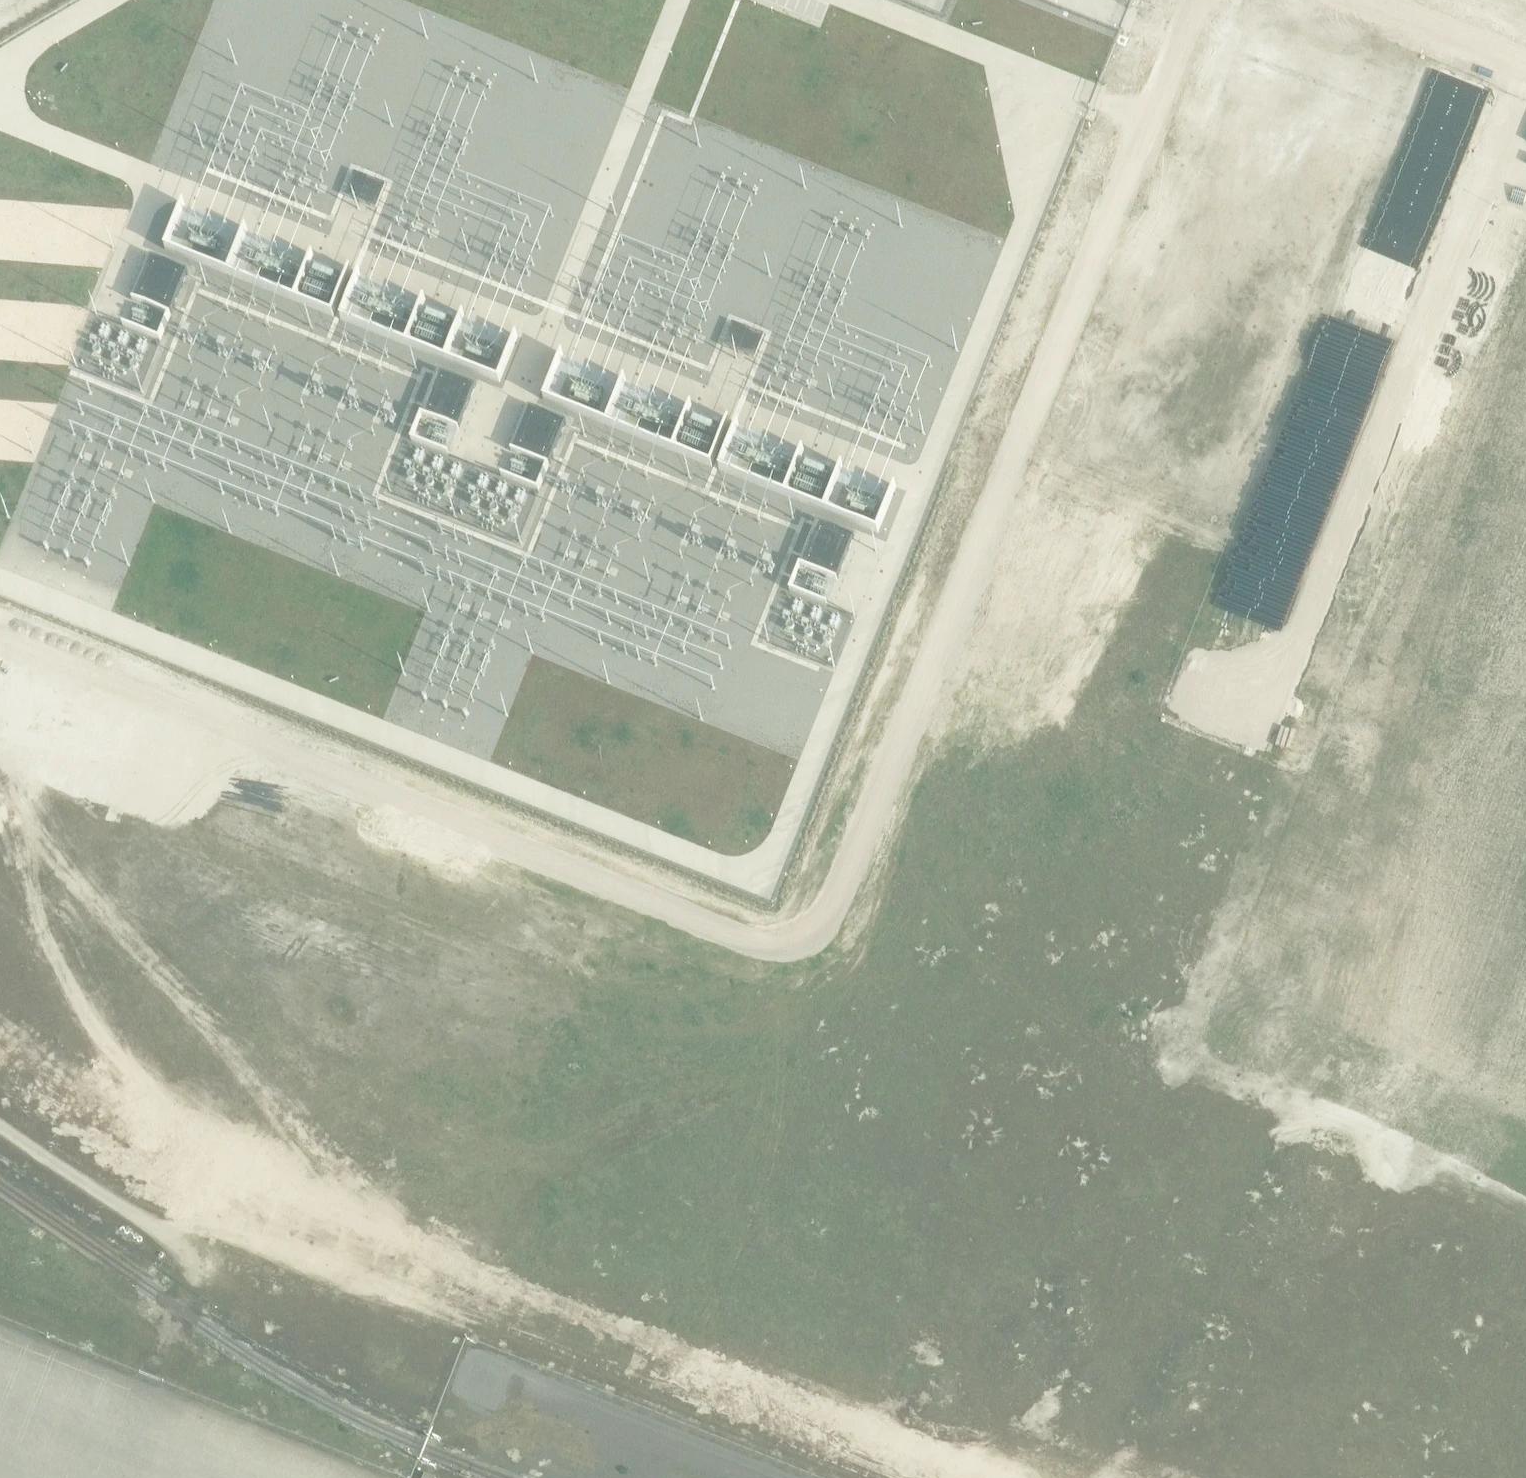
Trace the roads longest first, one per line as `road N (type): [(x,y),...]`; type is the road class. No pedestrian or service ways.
road 1 (track): [(1070,348),(1044,371),(831,904),(793,938),(733,935),(0,643)]
road 2 (track): [(1186,758),(1230,700),(1291,660),(1525,88)]
road 3 (track): [(934,658),(1372,833),(1525,850)]
road 4 (track): [(113,1477),(190,1289),(191,1264),(144,1220),(0,1130)]
road 5 (unclassified): [(1118,204),(1068,311),(1070,348),(1099,370),(1142,360),(1155,341),(1158,324),(1125,238)]
road 6 (unclassified): [(1199,0),(1177,36),(1118,204)]
road 7 (unclassified): [(1525,67),(1354,0)]

